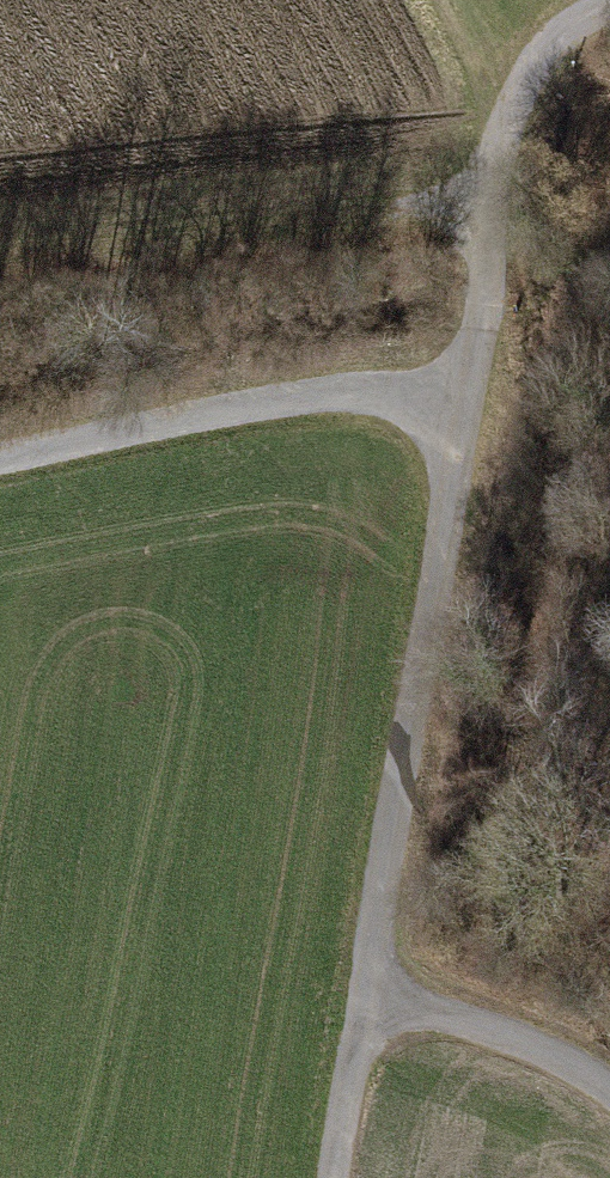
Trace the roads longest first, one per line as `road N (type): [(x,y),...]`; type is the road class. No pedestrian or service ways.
road 1 (track): [(463,404),(336,1177)]
road 2 (track): [(463,404),(380,392),(297,396),(0,459)]
road 3 (track): [(608,0),(522,82),(486,209),(480,325),(463,404)]
road 4 (track): [(362,1016),(546,1048),(609,1097)]

